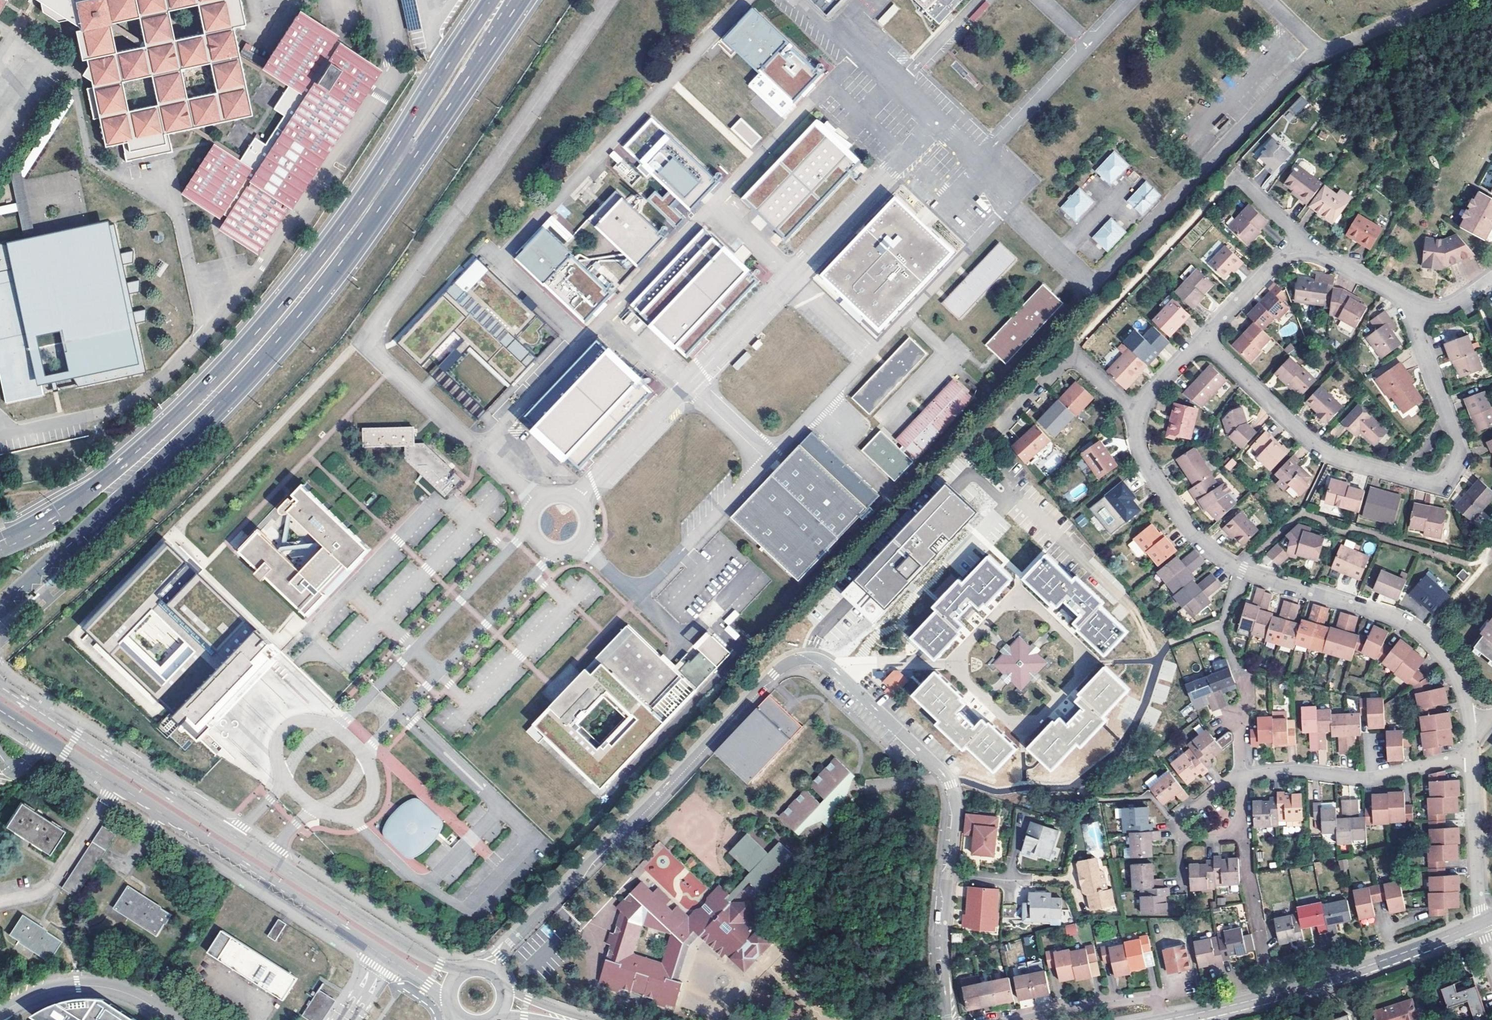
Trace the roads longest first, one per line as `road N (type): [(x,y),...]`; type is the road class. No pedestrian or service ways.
road 1 (secondary): [(0,608),(208,416),(282,336),(347,255),(517,0)]
road 2 (secondary): [(491,0),(362,199),(281,303),(146,443),(56,517),(0,547)]
road 3 (residential): [(491,969),(773,673),(801,659),(828,664),(943,773),(955,803),(949,875)]
road 4 (tertiary): [(460,972),(423,957),(0,686)]
road 5 (tertiary): [(0,710),(448,995)]
road 6 (residential): [(1138,415),(1142,457),(1206,547),(1242,570),(1407,625),(1451,666),(1469,724)]
road 7 (residential): [(1202,339),(1324,452),(1435,483),(1459,451),(1414,320),(1416,303)]
road 8 (tertiary): [(1166,1019),(1344,973),(1481,922)]
road 9 (residential): [(1416,303),(1317,254),(1293,253),(1202,339)]
road 10 (residential): [(1472,756),(1371,778),(1241,778)]
road 11 (residential): [(998,430),(1070,359),(1138,415)]
road 12 (residential): [(1241,778),(1233,833),(1186,837),(1176,824),(1229,780)]
road 13 (residential): [(1472,756),(1481,922)]
road 14 (residential): [(949,875),(949,1019)]

